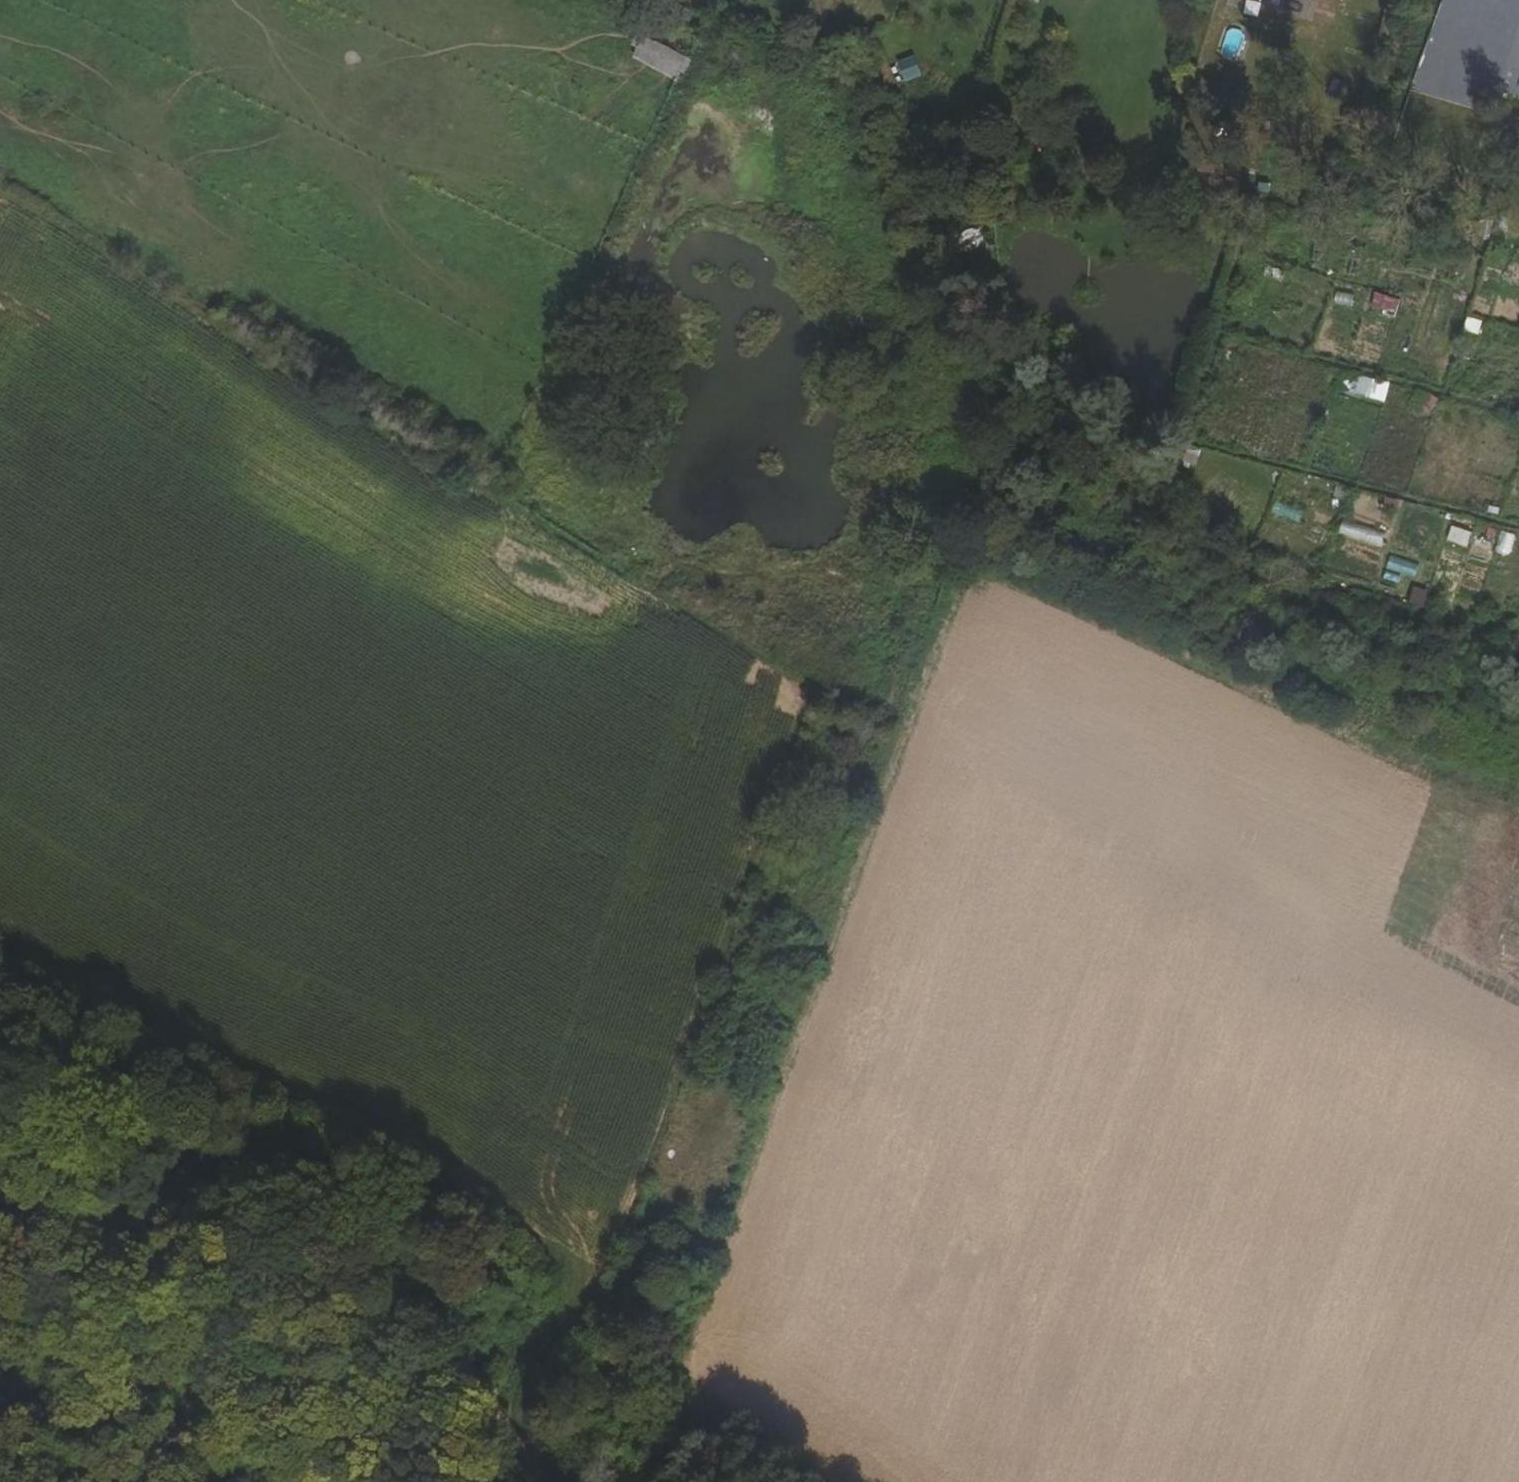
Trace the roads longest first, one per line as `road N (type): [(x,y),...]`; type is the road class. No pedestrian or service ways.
road 1 (track): [(0,1012),(54,1059),(217,1159),(459,1264),(556,1369),(592,1481)]

